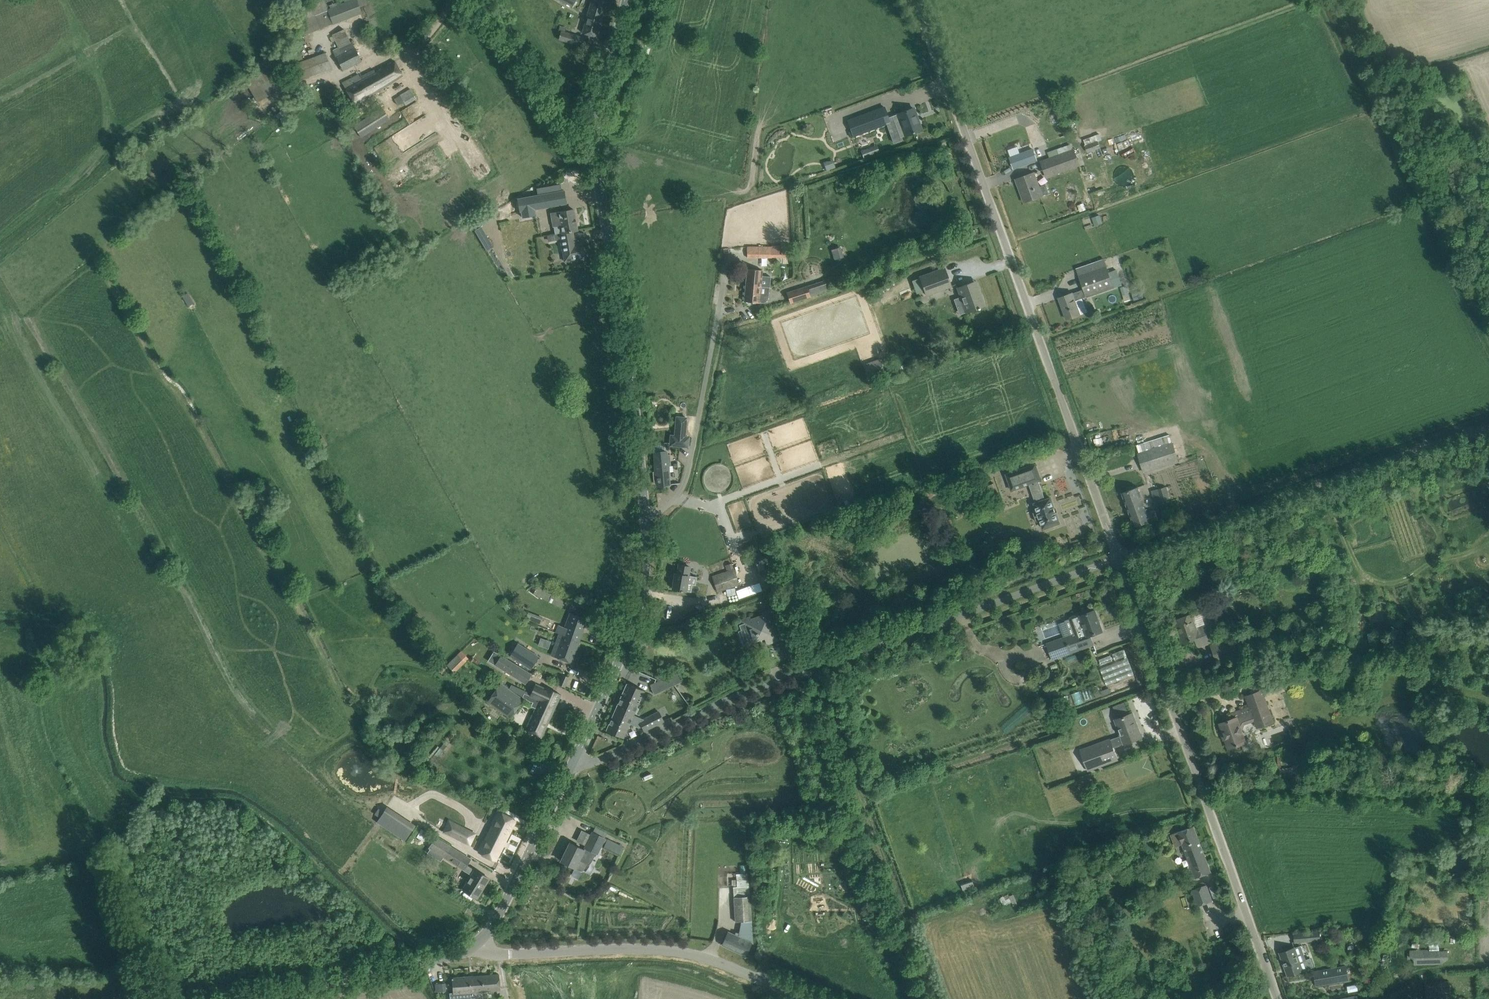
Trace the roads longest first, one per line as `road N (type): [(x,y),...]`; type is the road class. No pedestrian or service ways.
road 1 (tertiary): [(1118,560),(912,0)]
road 2 (unclassified): [(575,760),(1118,560)]
road 3 (tertiary): [(1277,998),(1118,560)]
road 4 (unclassified): [(1118,560),(1412,449),(1488,434)]
road 5 (tertiary): [(647,519),(626,331),(594,166)]
road 6 (unclassified): [(817,998),(695,950),(494,958),(472,950)]
road 7 (track): [(925,998),(813,669)]
road 8 (track): [(407,967),(267,824),(234,805),(164,801)]
road 9 (unclassified): [(647,519),(673,503),(687,477),(728,255)]
road 10 (tertiary): [(575,760),(637,614),(647,519)]
road 11 (tertiary): [(250,998),(472,950)]
road 12 (tertiary): [(472,950),(493,933),(575,760)]
road 13 (unclassified): [(594,166),(478,0)]
road 14 (tertiary): [(594,166),(591,106),(623,0)]
road 15 (track): [(154,998),(100,861)]

